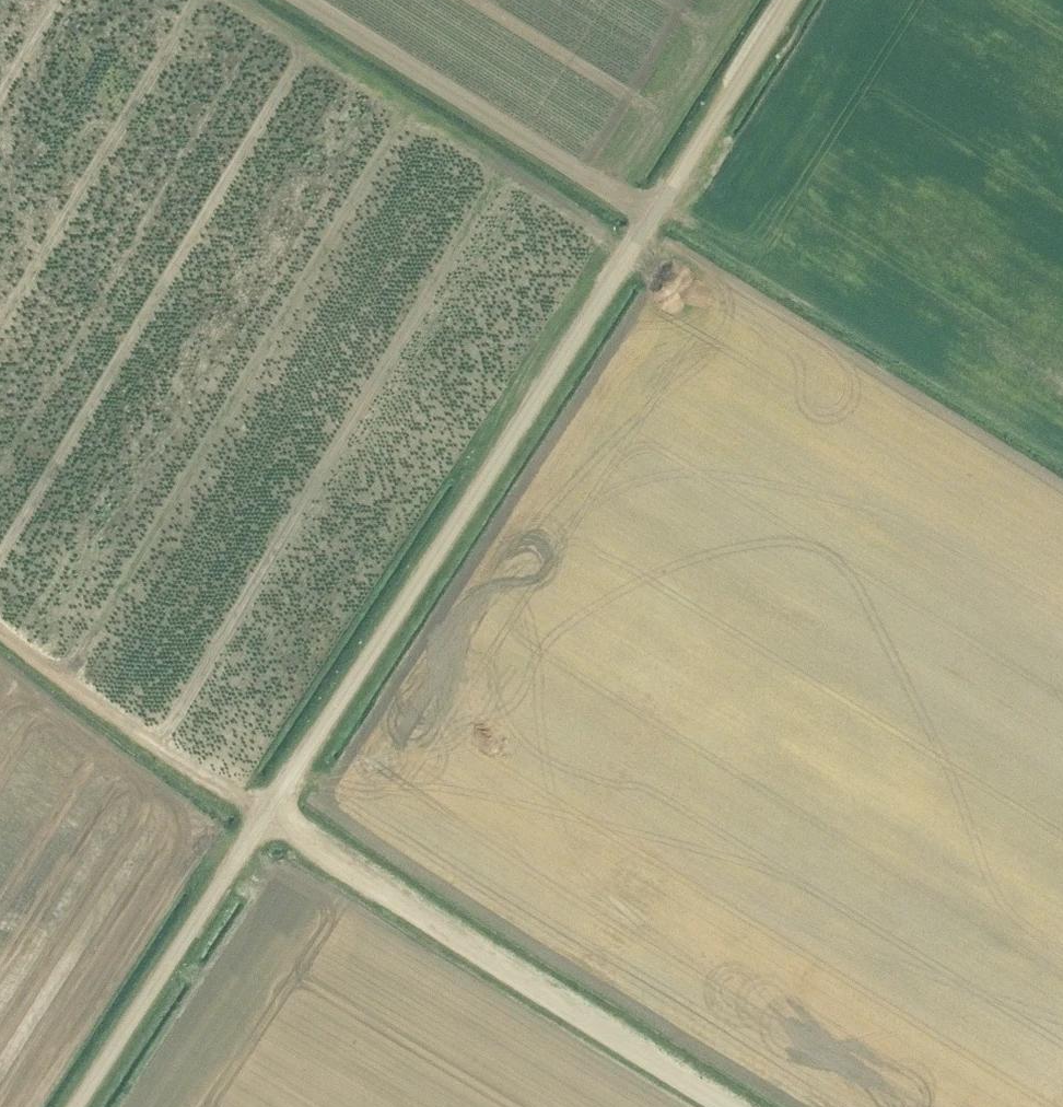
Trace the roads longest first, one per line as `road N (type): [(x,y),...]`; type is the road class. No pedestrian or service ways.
road 1 (unclassified): [(71,1106),(787,0)]
road 2 (track): [(733,1106),(266,809),(0,623)]
road 3 (track): [(650,215),(309,0)]

